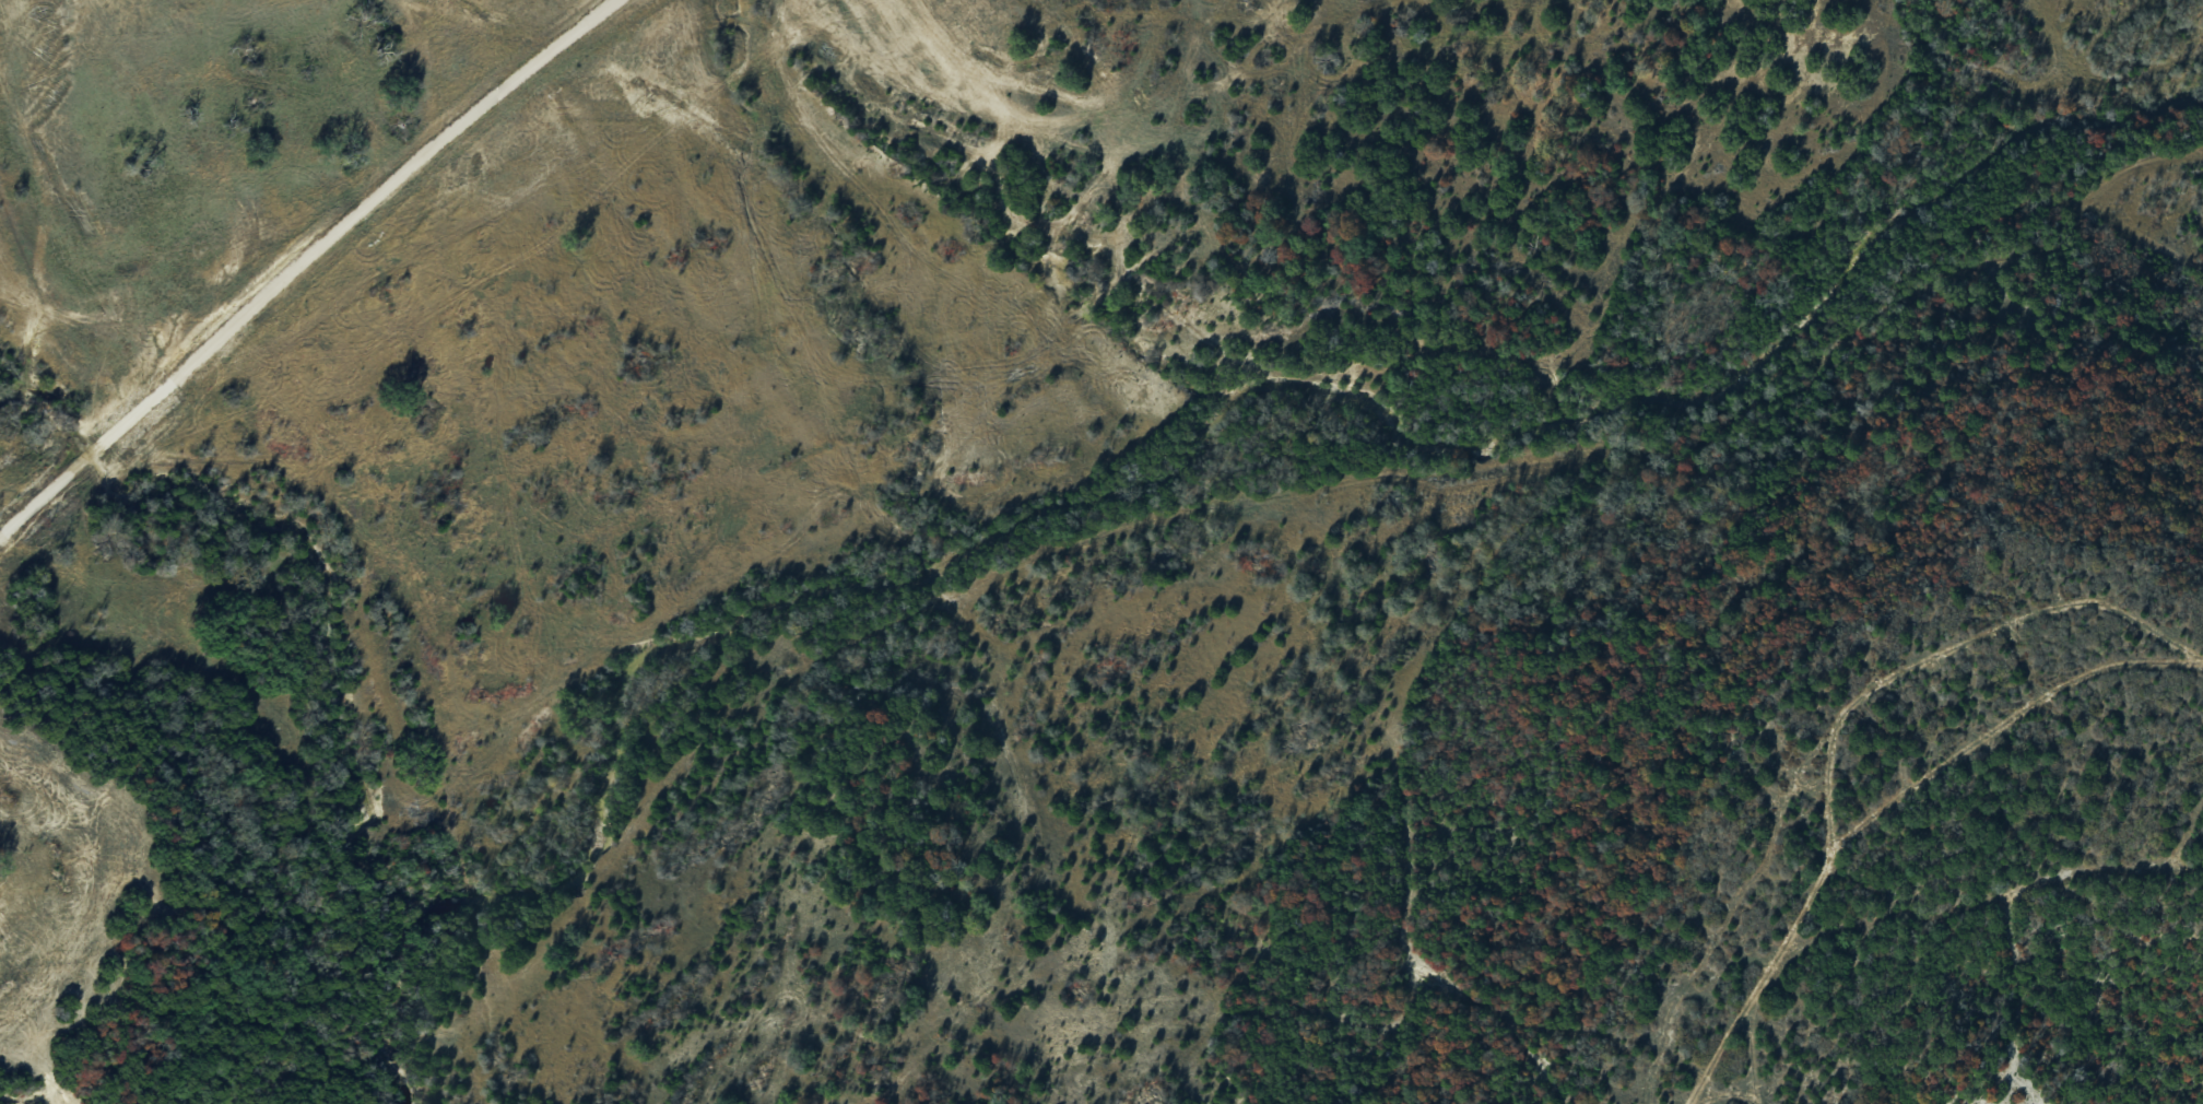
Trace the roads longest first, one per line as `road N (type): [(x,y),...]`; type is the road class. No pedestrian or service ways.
road 1 (track): [(0,537),(436,138),(616,0)]

